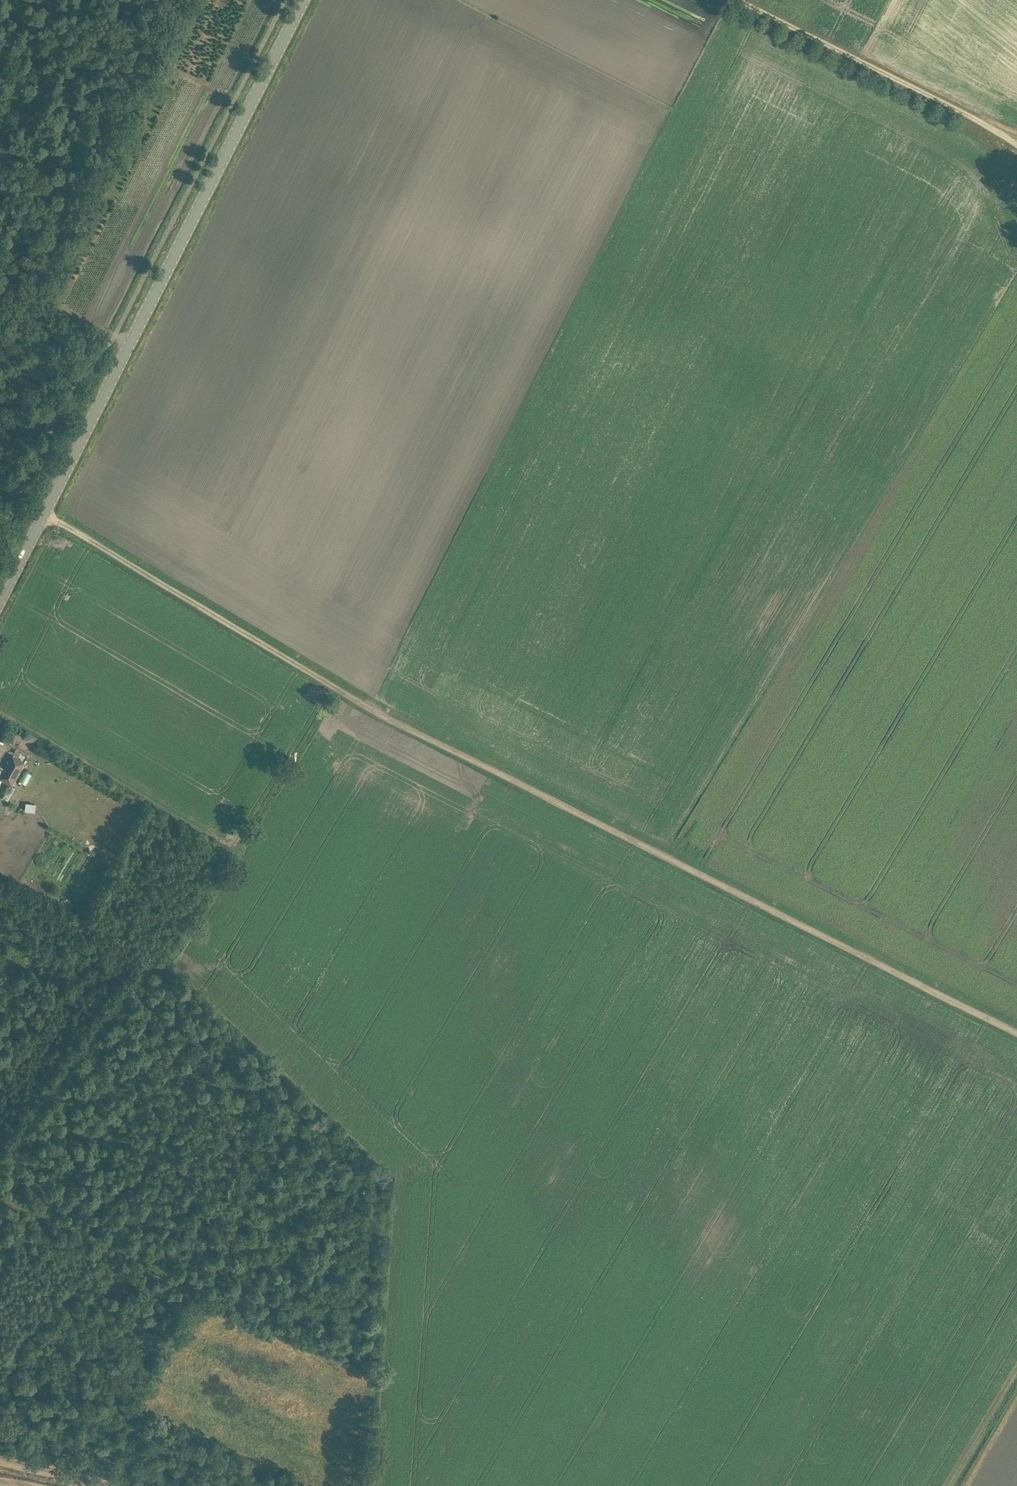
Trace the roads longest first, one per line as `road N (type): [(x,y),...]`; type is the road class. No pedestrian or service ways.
road 1 (track): [(1016,1029),(341,687),(47,513)]
road 2 (secondary): [(0,604),(304,0)]
road 3 (track): [(1016,141),(738,0)]

